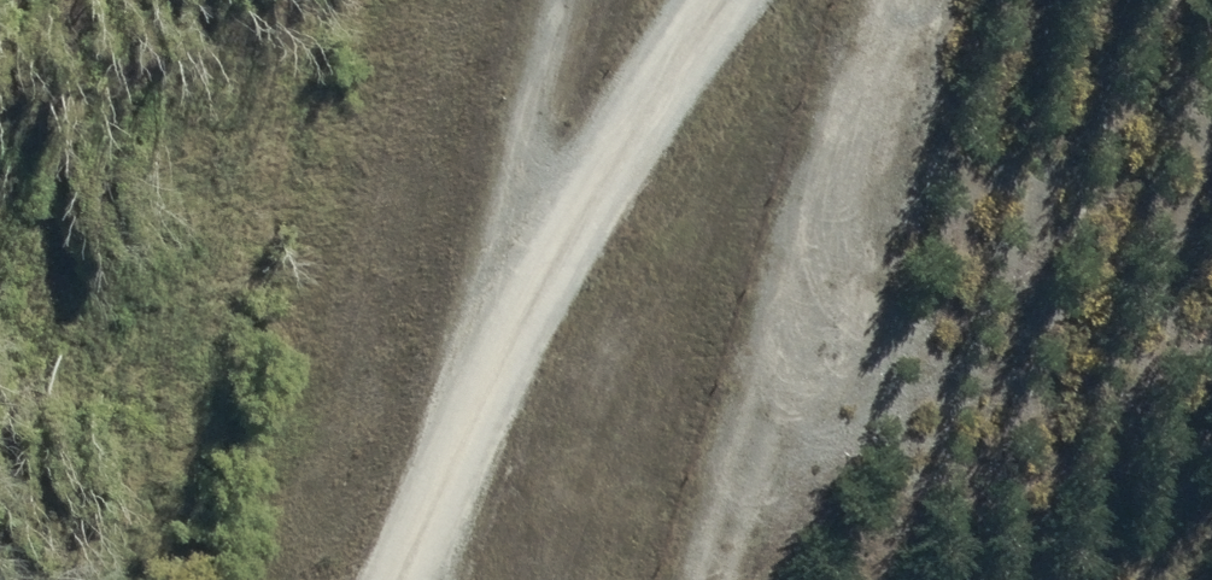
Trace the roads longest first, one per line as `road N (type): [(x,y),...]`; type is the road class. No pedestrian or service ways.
road 1 (track): [(414,579),(582,194),(704,0)]
road 2 (track): [(903,0),(822,290),(724,579)]
road 3 (track): [(407,579),(558,0)]

